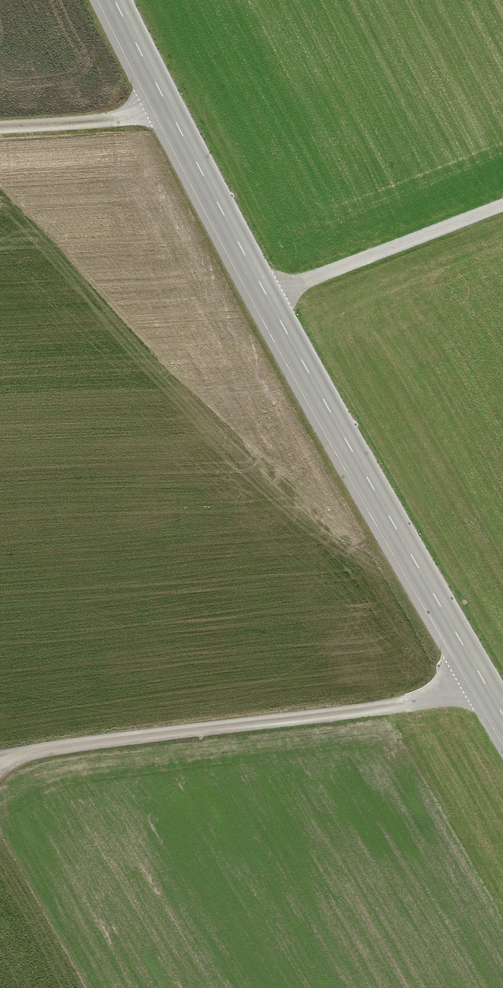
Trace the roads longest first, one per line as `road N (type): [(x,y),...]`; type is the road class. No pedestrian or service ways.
road 1 (tertiary): [(502,718),(266,297),(117,0)]
road 2 (track): [(480,677),(442,700),(0,764)]
road 3 (track): [(266,297),(502,206)]
road 4 (track): [(0,125),(171,115)]

